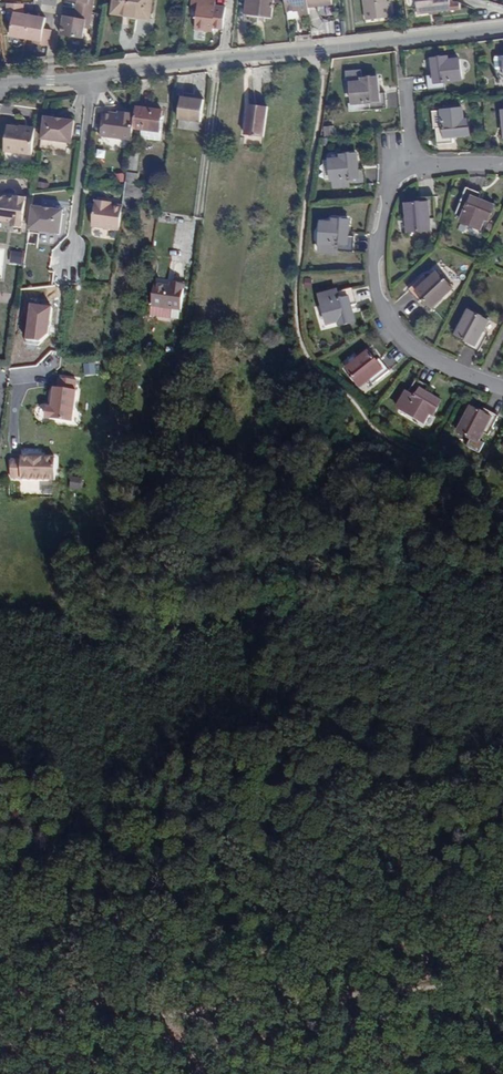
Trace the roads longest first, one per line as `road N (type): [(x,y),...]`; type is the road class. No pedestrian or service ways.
road 1 (track): [(0,1025),(249,1004),(502,995)]
road 2 (residential): [(96,77),(502,29)]
road 3 (residential): [(502,382),(456,369),(405,341),(383,289),(378,239),(397,174),(413,171)]
road 4 (residential): [(73,257),(96,77)]

